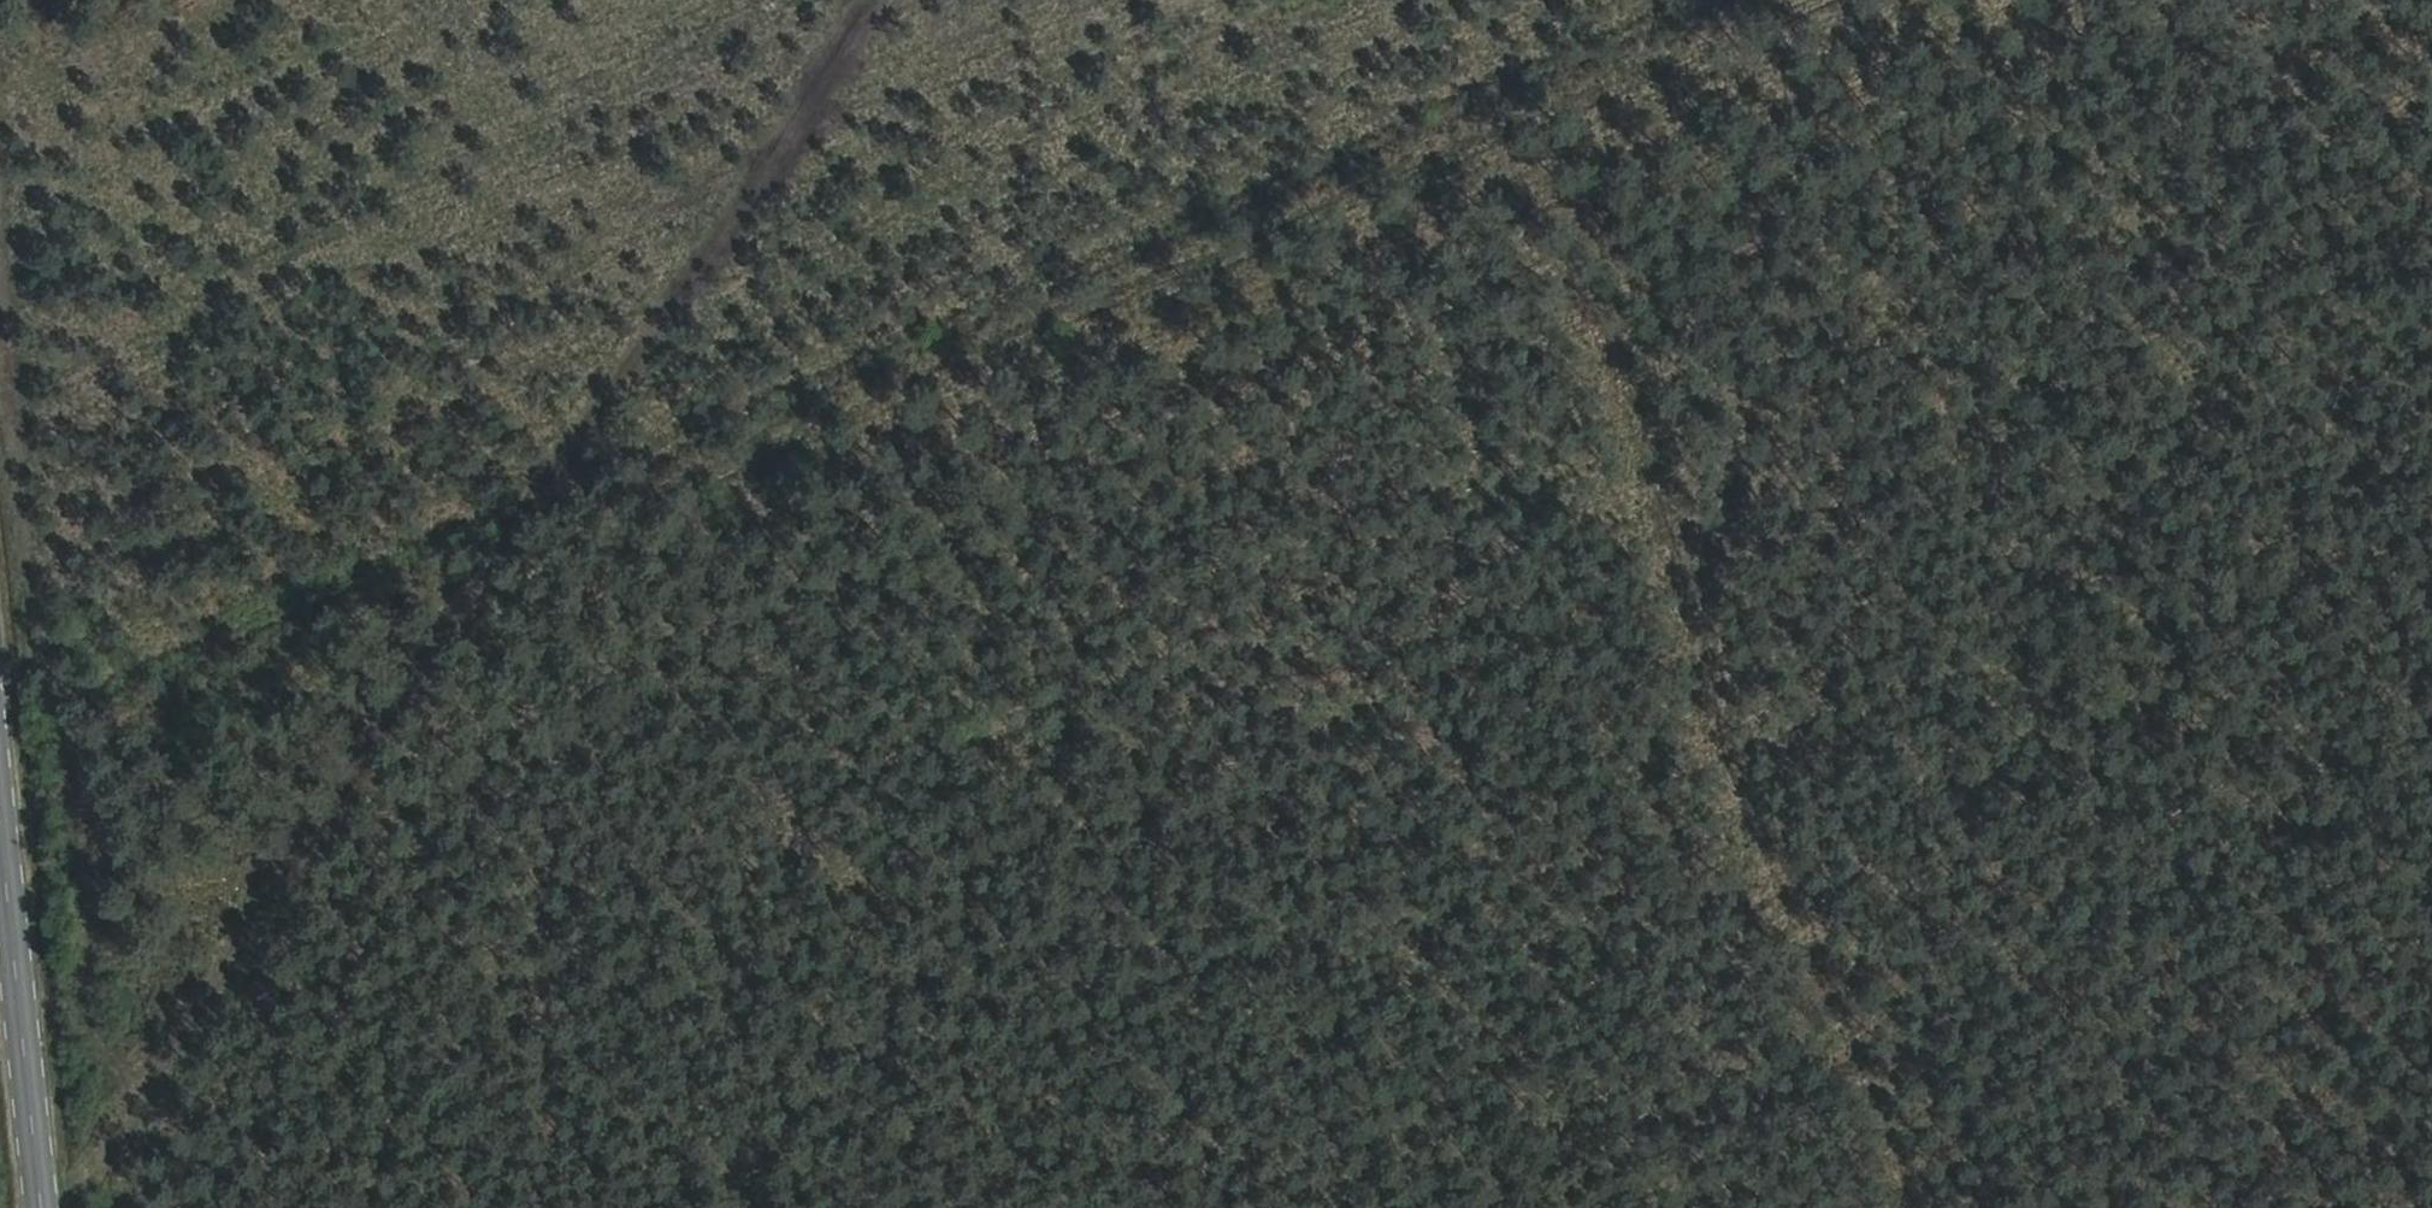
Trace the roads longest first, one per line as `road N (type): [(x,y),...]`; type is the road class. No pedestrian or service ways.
road 1 (secondary): [(0,810),(42,1207)]

